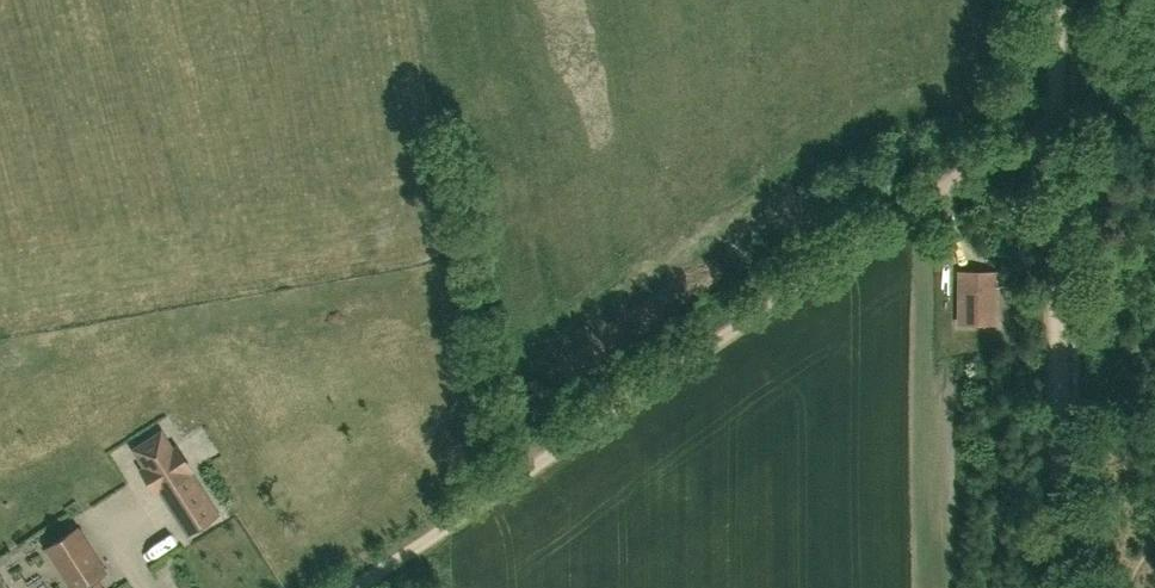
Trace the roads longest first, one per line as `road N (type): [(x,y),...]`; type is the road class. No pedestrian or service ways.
road 1 (track): [(353,587),(1026,143),(1056,140)]
road 2 (track): [(1056,140),(1051,587)]
road 3 (track): [(1058,0),(1056,140)]

